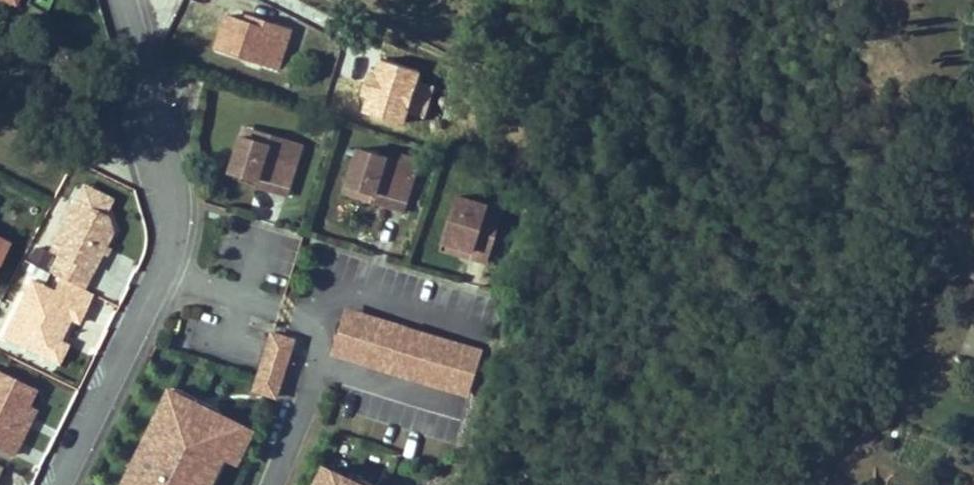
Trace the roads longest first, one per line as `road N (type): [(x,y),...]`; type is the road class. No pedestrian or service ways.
road 1 (residential): [(122,0),(180,219),(51,484)]

